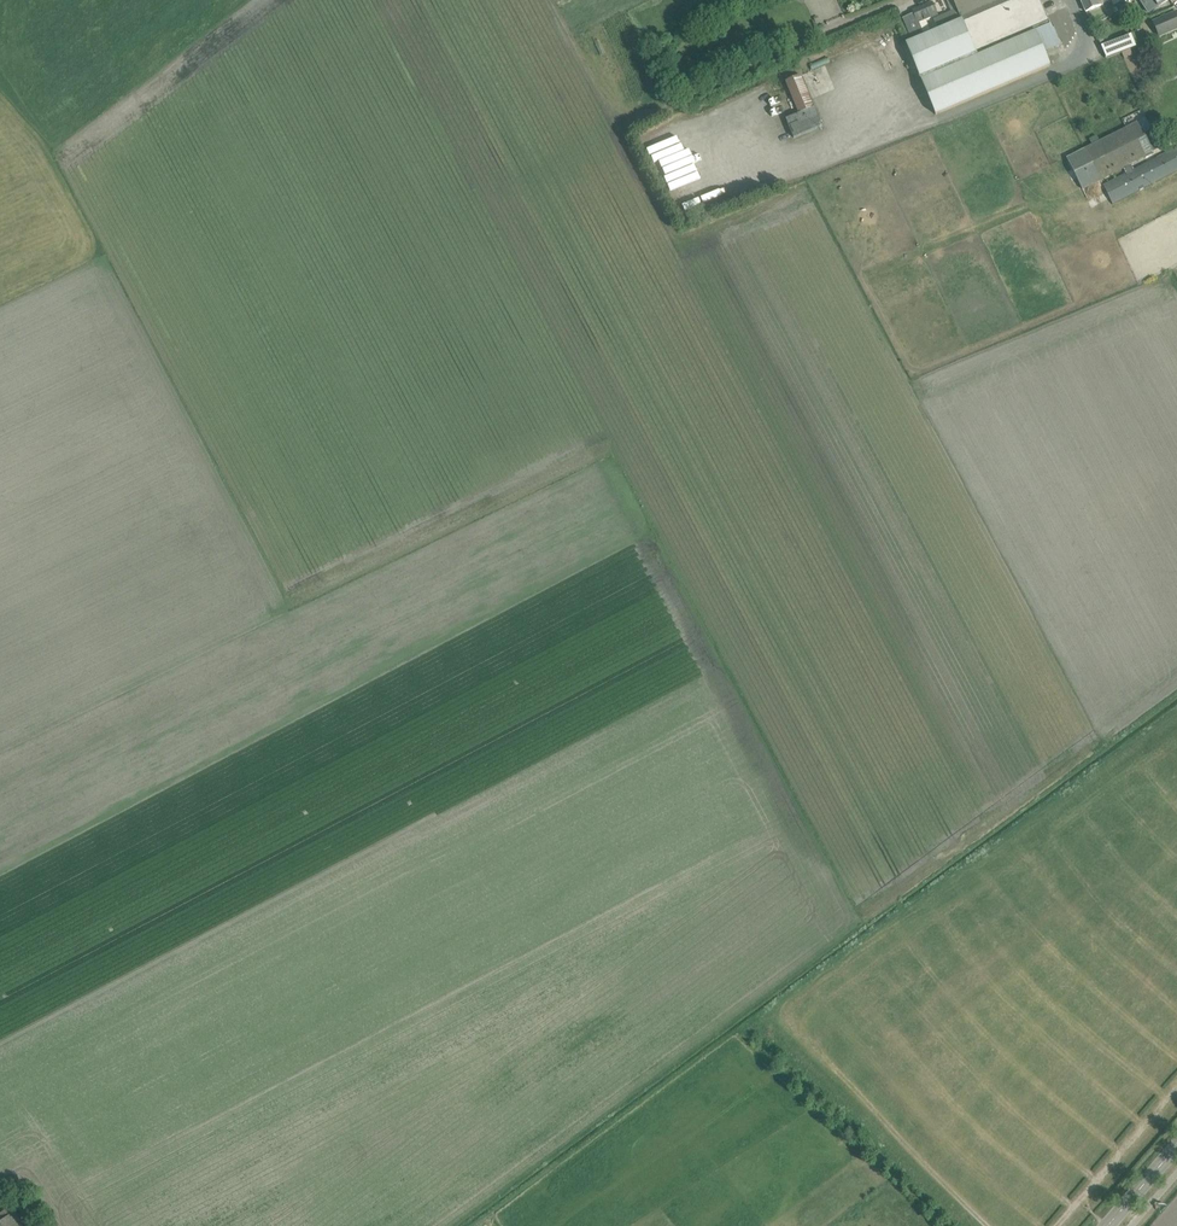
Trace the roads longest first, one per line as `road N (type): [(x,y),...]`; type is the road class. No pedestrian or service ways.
road 1 (track): [(628,127),(893,3)]

